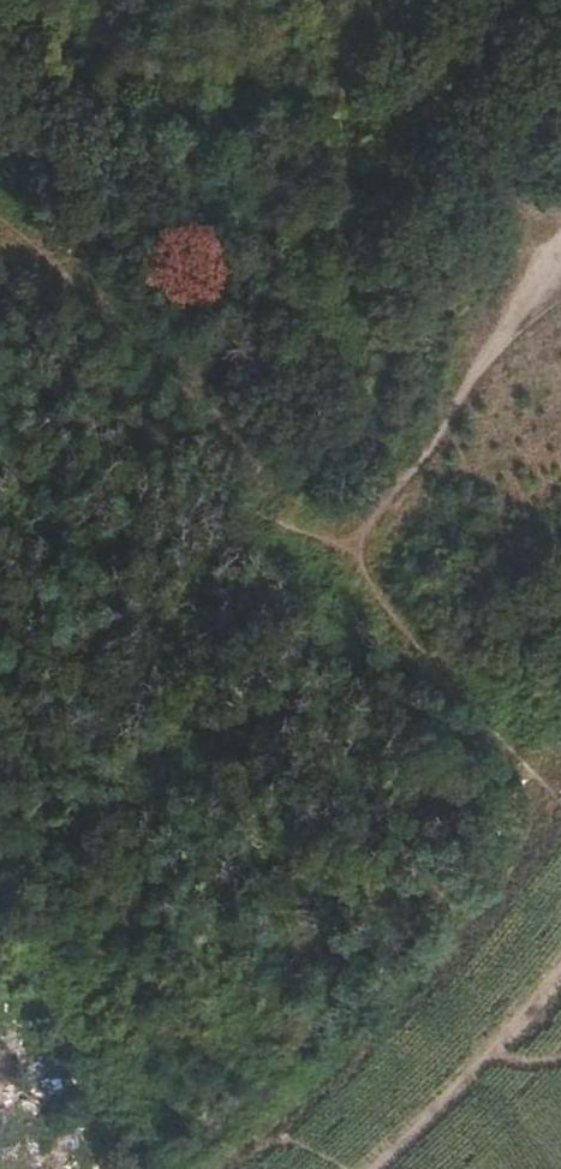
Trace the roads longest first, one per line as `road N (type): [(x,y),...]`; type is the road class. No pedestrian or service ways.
road 1 (track): [(0,202),(560,776)]
road 2 (track): [(560,776),(208,1168)]
road 3 (track): [(356,566),(524,281),(560,248)]

